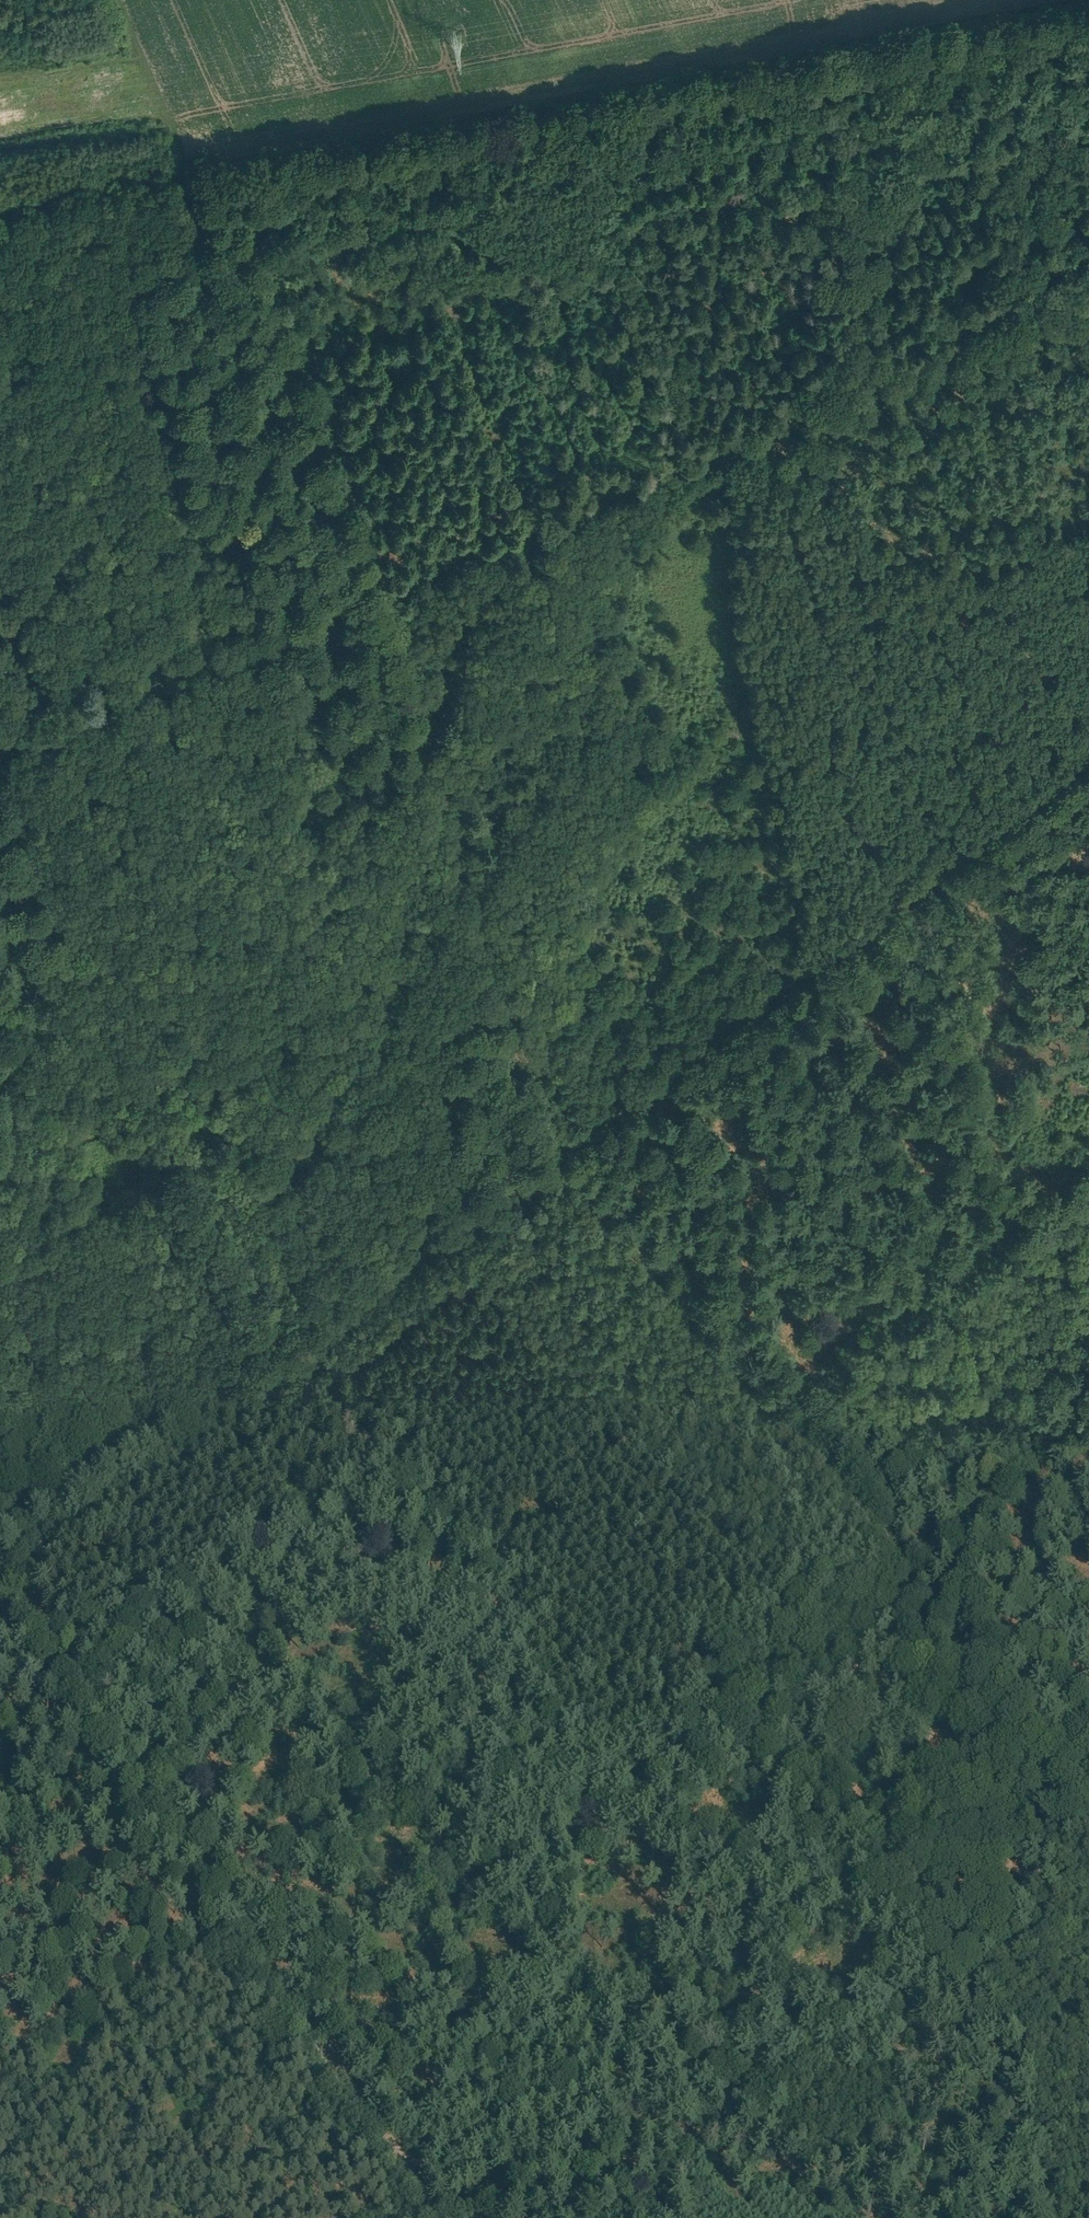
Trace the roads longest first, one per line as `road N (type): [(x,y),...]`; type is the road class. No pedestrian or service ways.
road 1 (track): [(1088,2),(262,157)]
road 2 (track): [(561,1156),(1088,1777)]
road 3 (track): [(0,1567),(434,2217)]
road 4 (track): [(385,593),(1088,304)]
road 5 (track): [(417,2217),(1088,1940)]
road 6 (track): [(385,593),(262,157),(0,207)]
road 7 (track): [(561,1156),(385,593)]
road 8 (track): [(0,751),(385,593)]
road 9 (track): [(814,968),(938,1030),(954,1049),(972,1152),(992,1186),(1025,1200),(1088,1208)]
road 10 (track): [(280,1362),(561,1156)]
road 11 (track): [(1088,764),(814,968)]
road 12 (track): [(0,1526),(280,1362)]
road 13 (track): [(814,968),(561,1156)]

